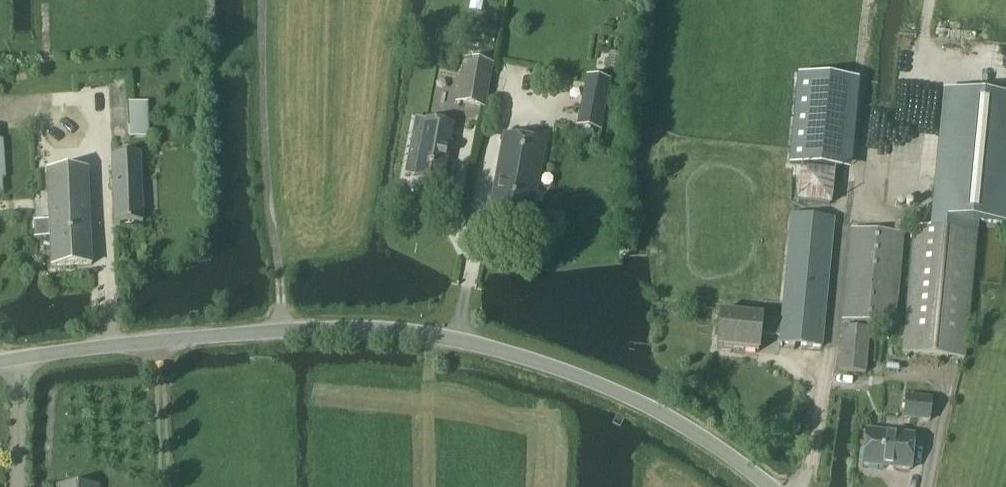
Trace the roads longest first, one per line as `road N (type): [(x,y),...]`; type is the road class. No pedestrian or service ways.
road 1 (unclassified): [(767,486),(631,399),(544,365),(436,337),(372,328),(282,331),(0,363)]
road 2 (track): [(260,0),(262,135),(282,331)]

